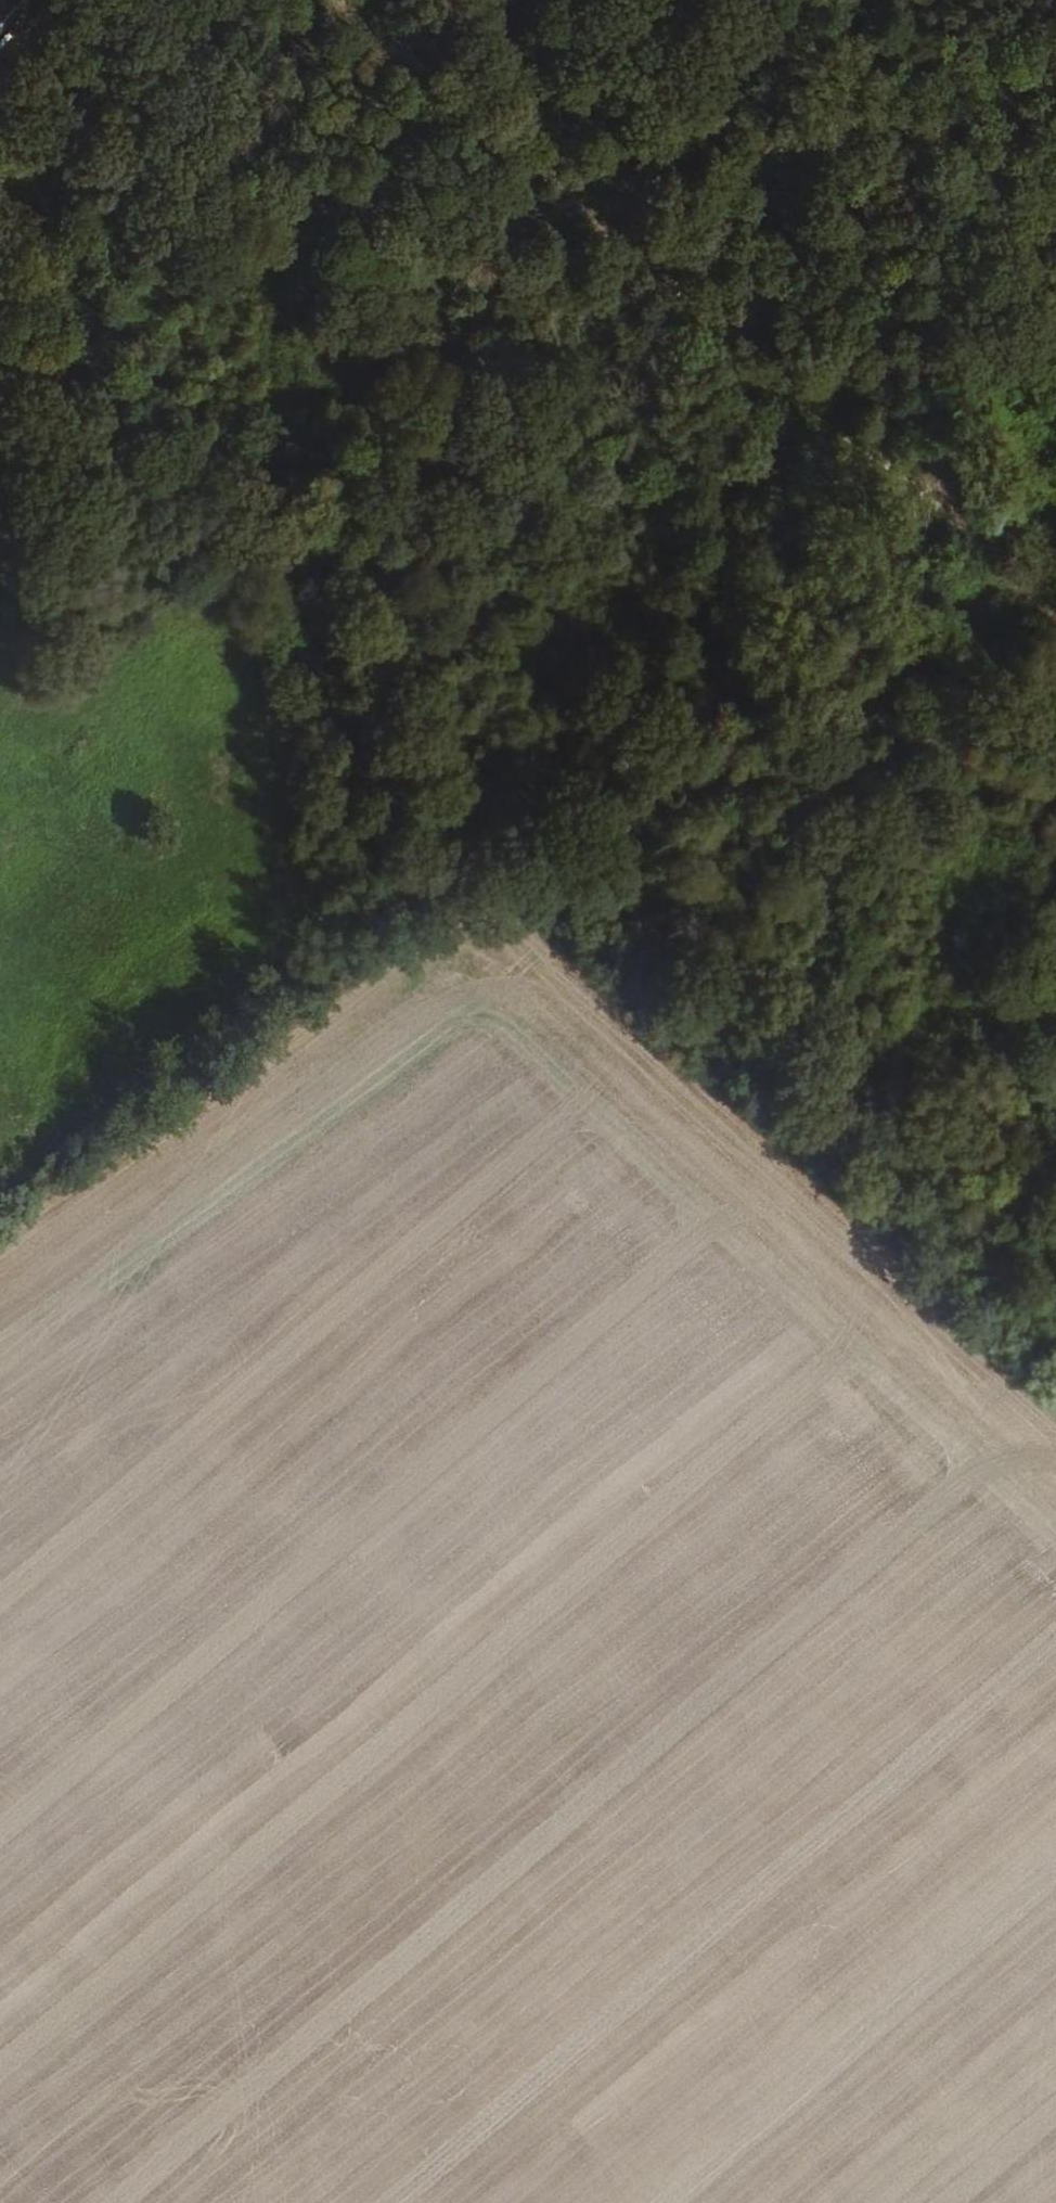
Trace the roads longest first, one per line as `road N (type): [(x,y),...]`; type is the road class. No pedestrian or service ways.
road 1 (track): [(341,0),(1055,610)]

